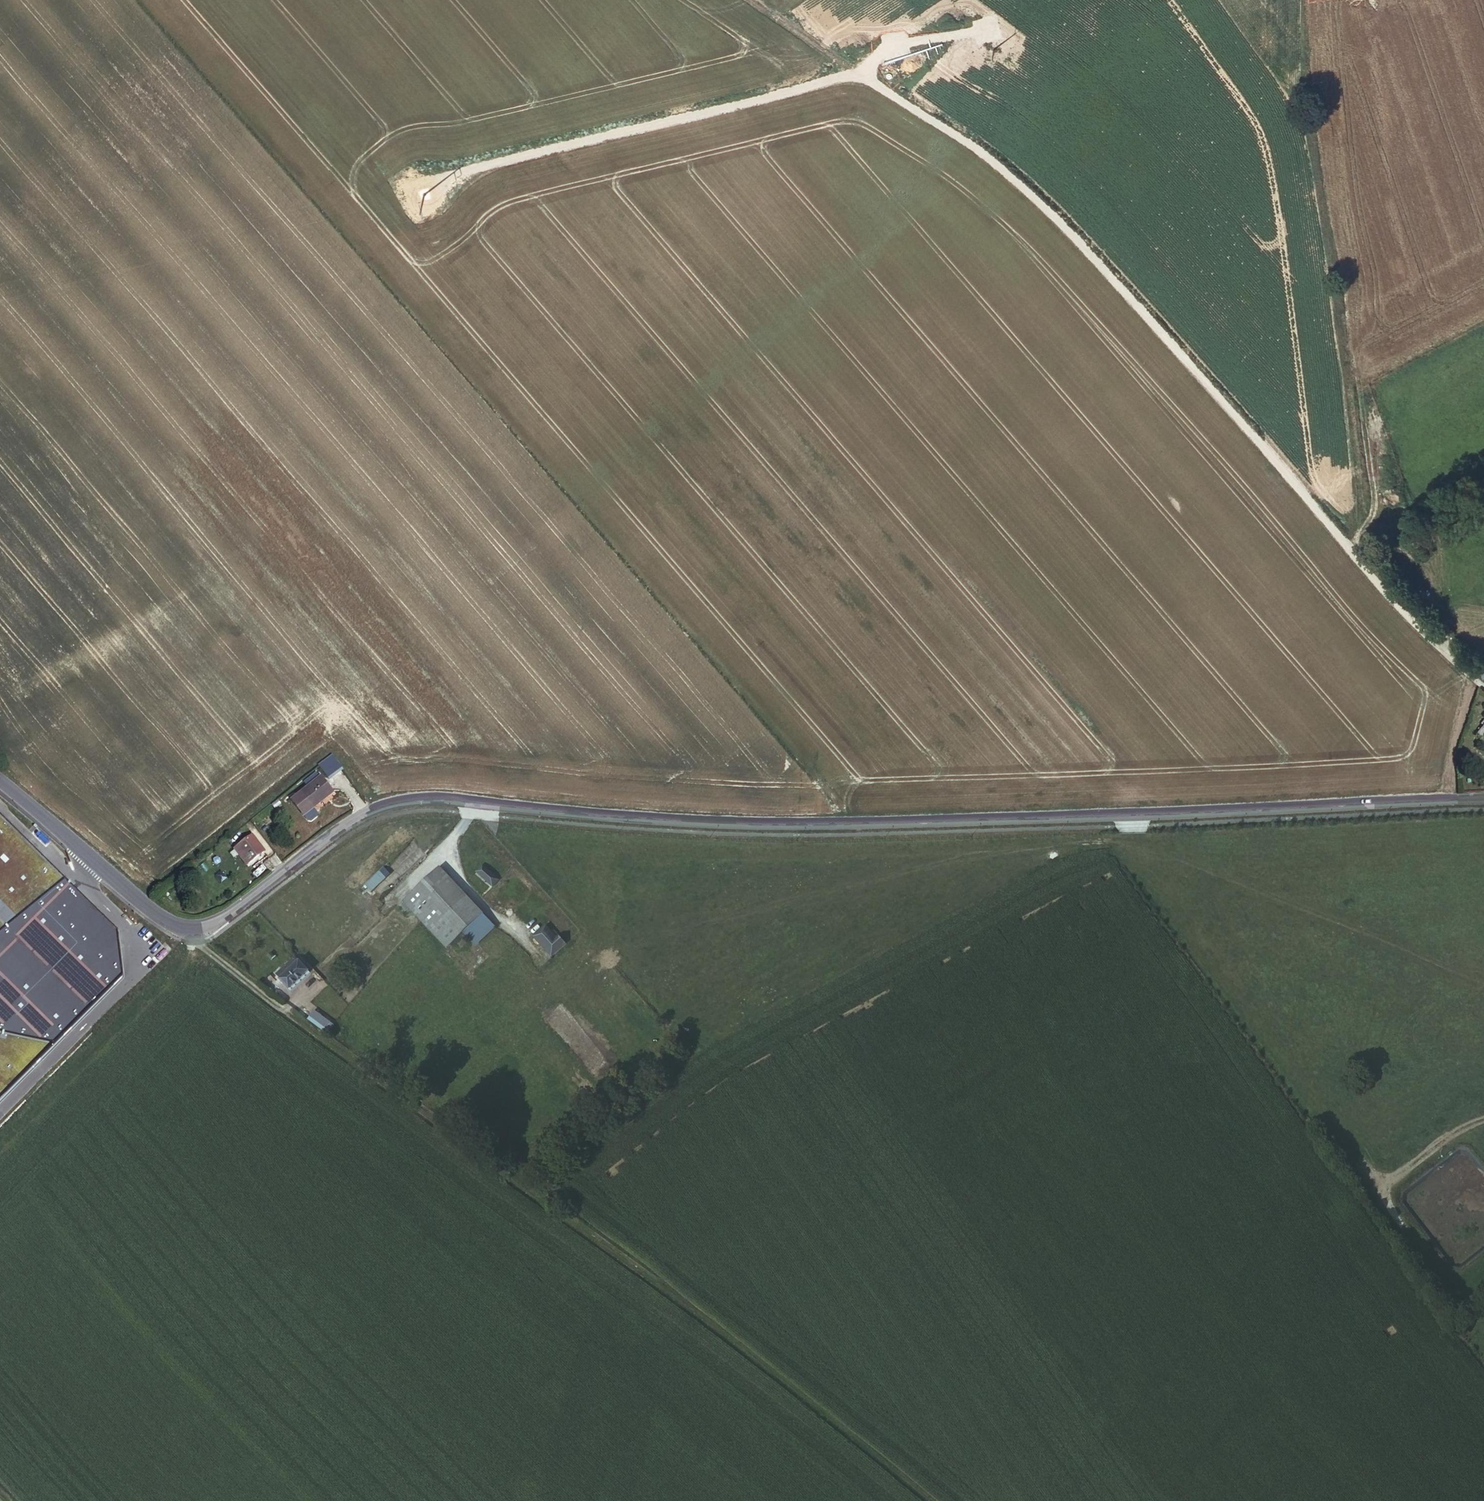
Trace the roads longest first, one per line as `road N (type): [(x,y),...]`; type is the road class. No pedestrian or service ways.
road 1 (tertiary): [(0,783),(169,926),(193,932),(230,914),(349,819),(419,801),(826,826),(1483,800)]
road 2 (track): [(750,0),(981,155),(1052,217),(1476,685)]
road 3 (track): [(983,29),(893,42),(856,71),(440,181)]

